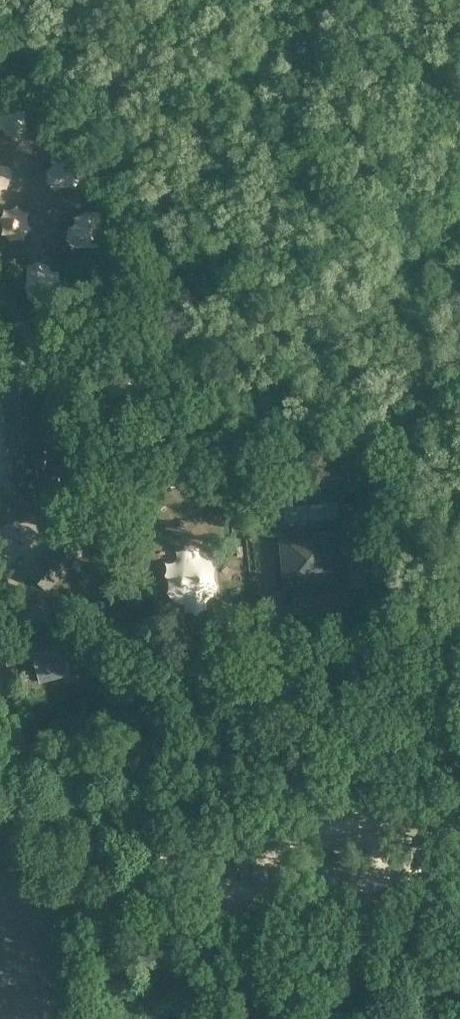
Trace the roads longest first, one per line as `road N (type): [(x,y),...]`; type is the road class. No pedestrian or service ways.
road 1 (unclassified): [(0,777),(118,727),(174,715),(459,678)]
road 2 (track): [(50,753),(137,835),(195,873),(305,901),(459,868)]
road 3 (track): [(459,811),(288,833)]

